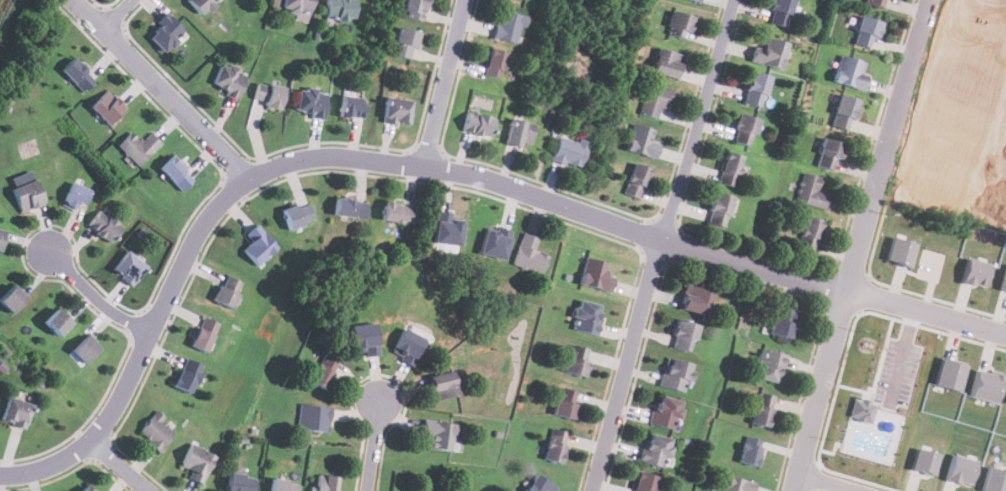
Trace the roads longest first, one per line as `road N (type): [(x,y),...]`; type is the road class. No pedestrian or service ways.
road 1 (residential): [(0,472),(53,461),(88,439),(215,211),(262,173),(317,157),(495,180),(665,239),(1005,337)]
road 2 (residential): [(735,0),(594,490)]
road 3 (residential): [(794,490),(930,0)]
road 4 (residential): [(251,180),(74,0)]
road 5 (residential): [(426,166),(466,0)]
road 6 (residential): [(50,253),(106,307),(149,333)]

